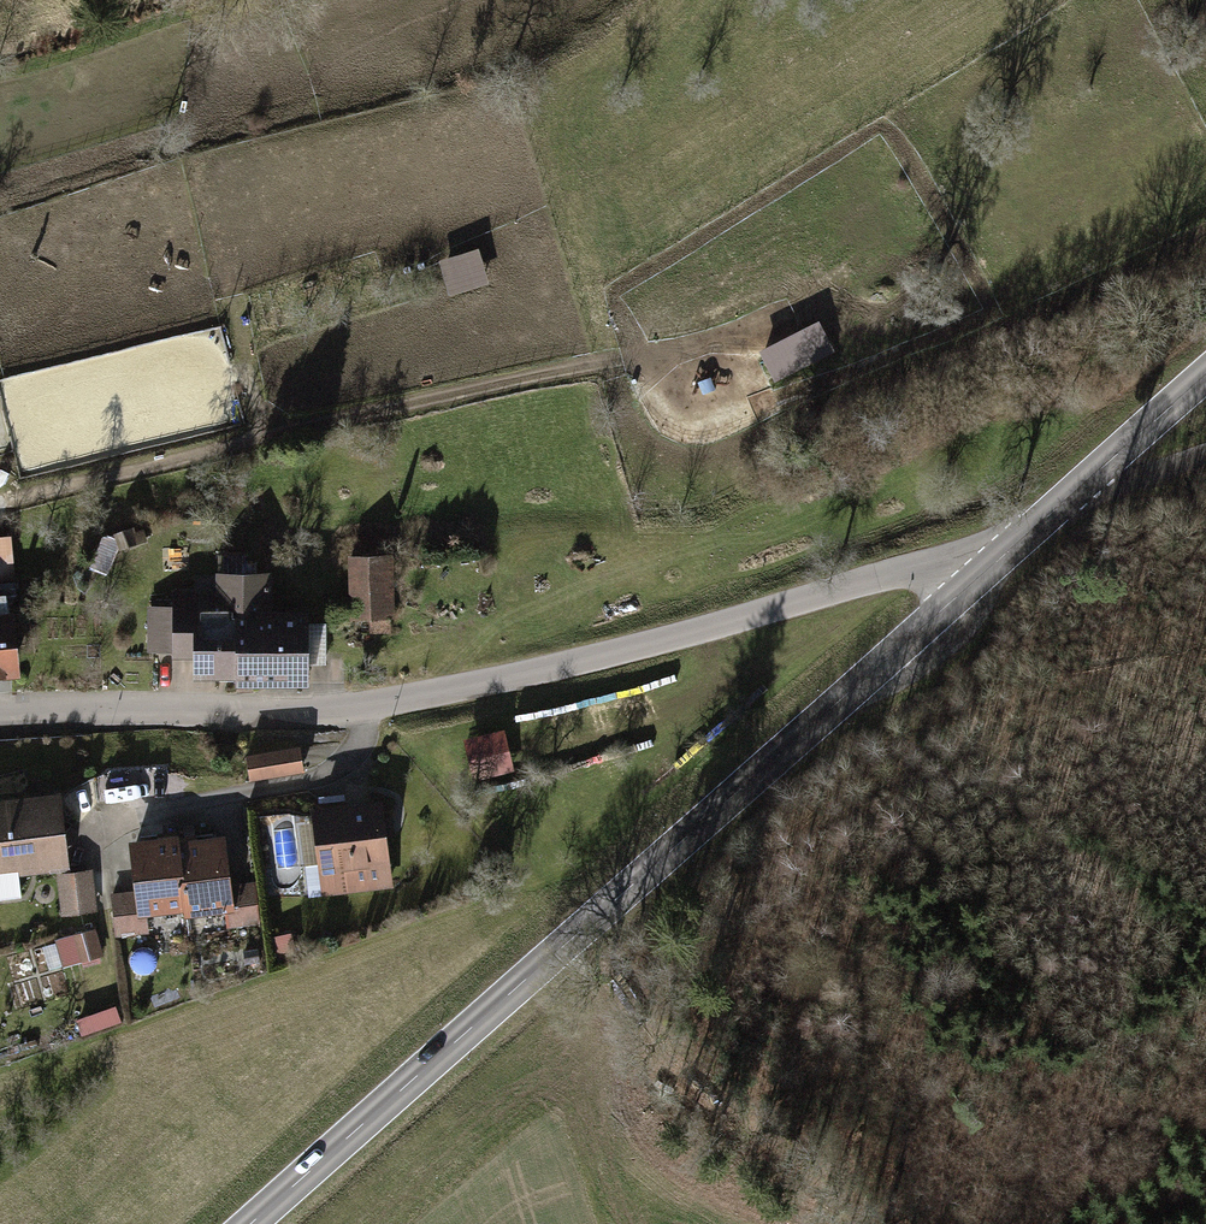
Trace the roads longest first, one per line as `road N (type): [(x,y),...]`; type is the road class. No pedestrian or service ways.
road 1 (tertiary): [(0,717),(342,709),(565,666),(949,560),(975,582)]
road 2 (secondary): [(250,1223),(975,582)]
road 3 (secondary): [(1078,485),(1205,374)]
road 4 (secondary): [(975,582),(1078,485)]
road 5 (tertiary): [(1078,485),(1099,494),(1205,456)]

